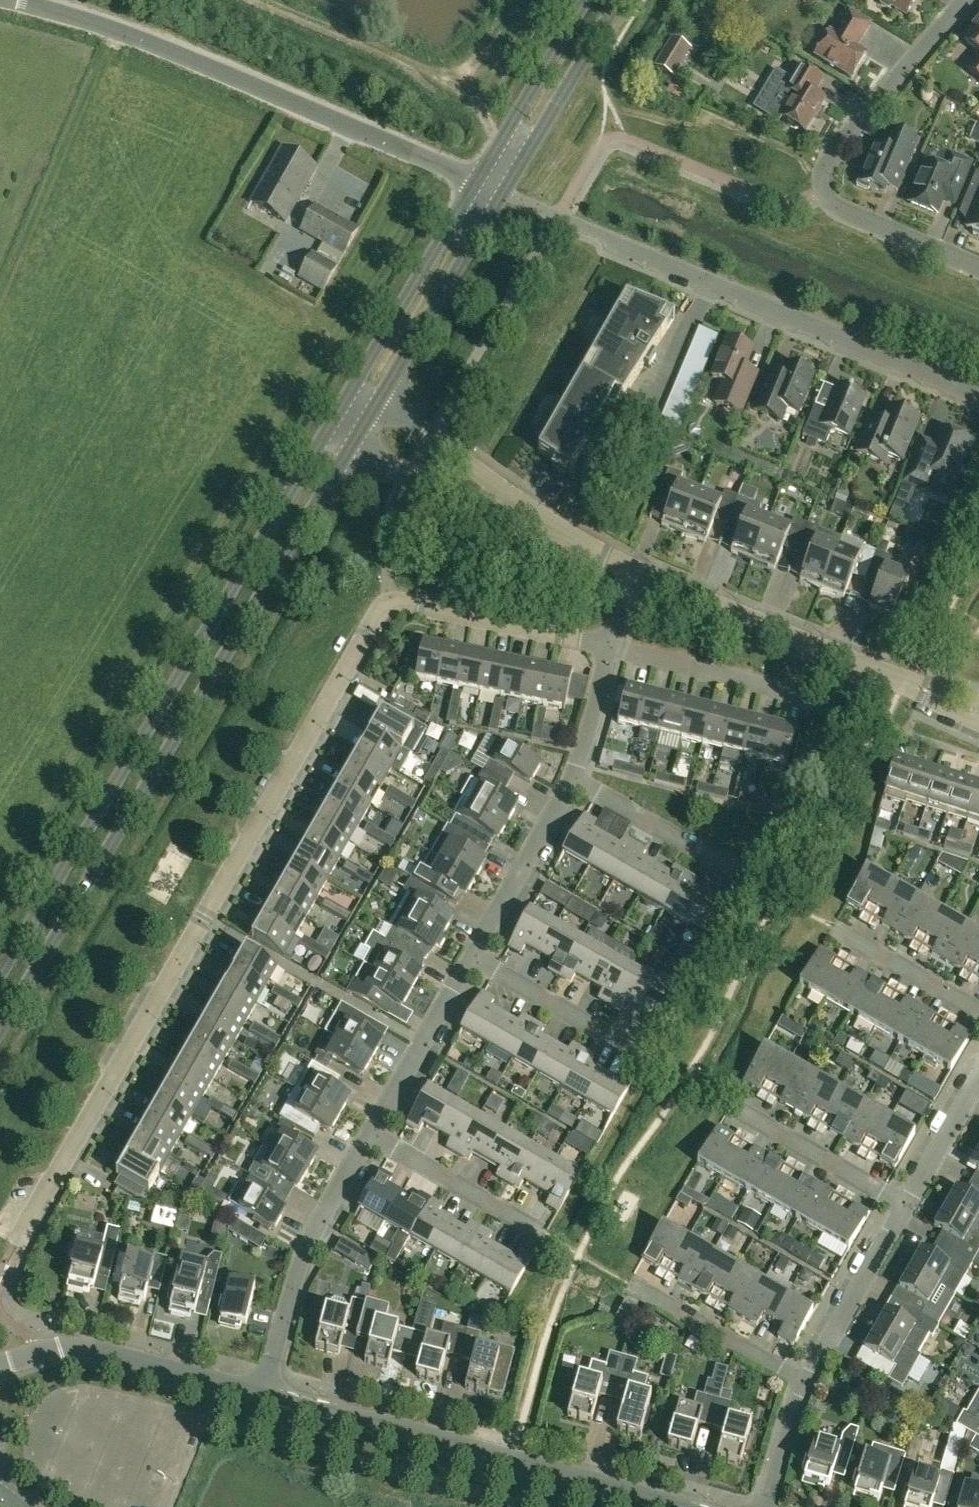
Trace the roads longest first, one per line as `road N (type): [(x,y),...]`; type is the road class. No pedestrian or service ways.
road 1 (residential): [(612,648),(410,602),(390,603),(374,619),(17,1249)]
road 2 (tertiary): [(479,180),(0,977)]
road 3 (tertiary): [(0,1043),(356,451)]
road 4 (unclassified): [(479,180),(134,35),(19,0)]
road 5 (residential): [(978,396),(557,215)]
road 6 (residential): [(678,1506),(263,1394)]
road 7 (residential): [(978,268),(843,211),(825,190),(823,174),(968,0)]
road 8 (residential): [(356,451),(636,571)]
road 9 (residential): [(636,571),(385,403)]
road 10 (residential): [(906,684),(636,571)]
road 11 (residential): [(263,1394),(315,1224),(369,1132)]
road 12 (residential): [(263,1394),(81,1348),(0,1364)]
road 13 (tertiary): [(385,403),(504,192)]
road 14 (tertiary): [(504,192),(619,0)]
road 15 (tertiary): [(587,0),(479,180)]
road 16 (residential): [(369,1132),(471,953)]
road 17 (residential): [(805,1384),(906,1209)]
road 18 (unclassified): [(806,701),(612,648)]
road 19 (residential): [(541,1234),(369,1132)]
road 20 (residential): [(471,953),(569,781)]
road 21 (residential): [(569,781),(740,880)]
road 22 (residential): [(906,1209),(737,1108)]
road 23 (residential): [(805,1384),(635,1288)]
road 24 (residential): [(636,1051),(471,953)]
road 25 (residential): [(978,1011),(839,933)]
road 26 (residential): [(906,1209),(978,1081)]
road 27 (residential): [(569,781),(612,648)]
road 28 (residential): [(766,1506),(805,1384)]

